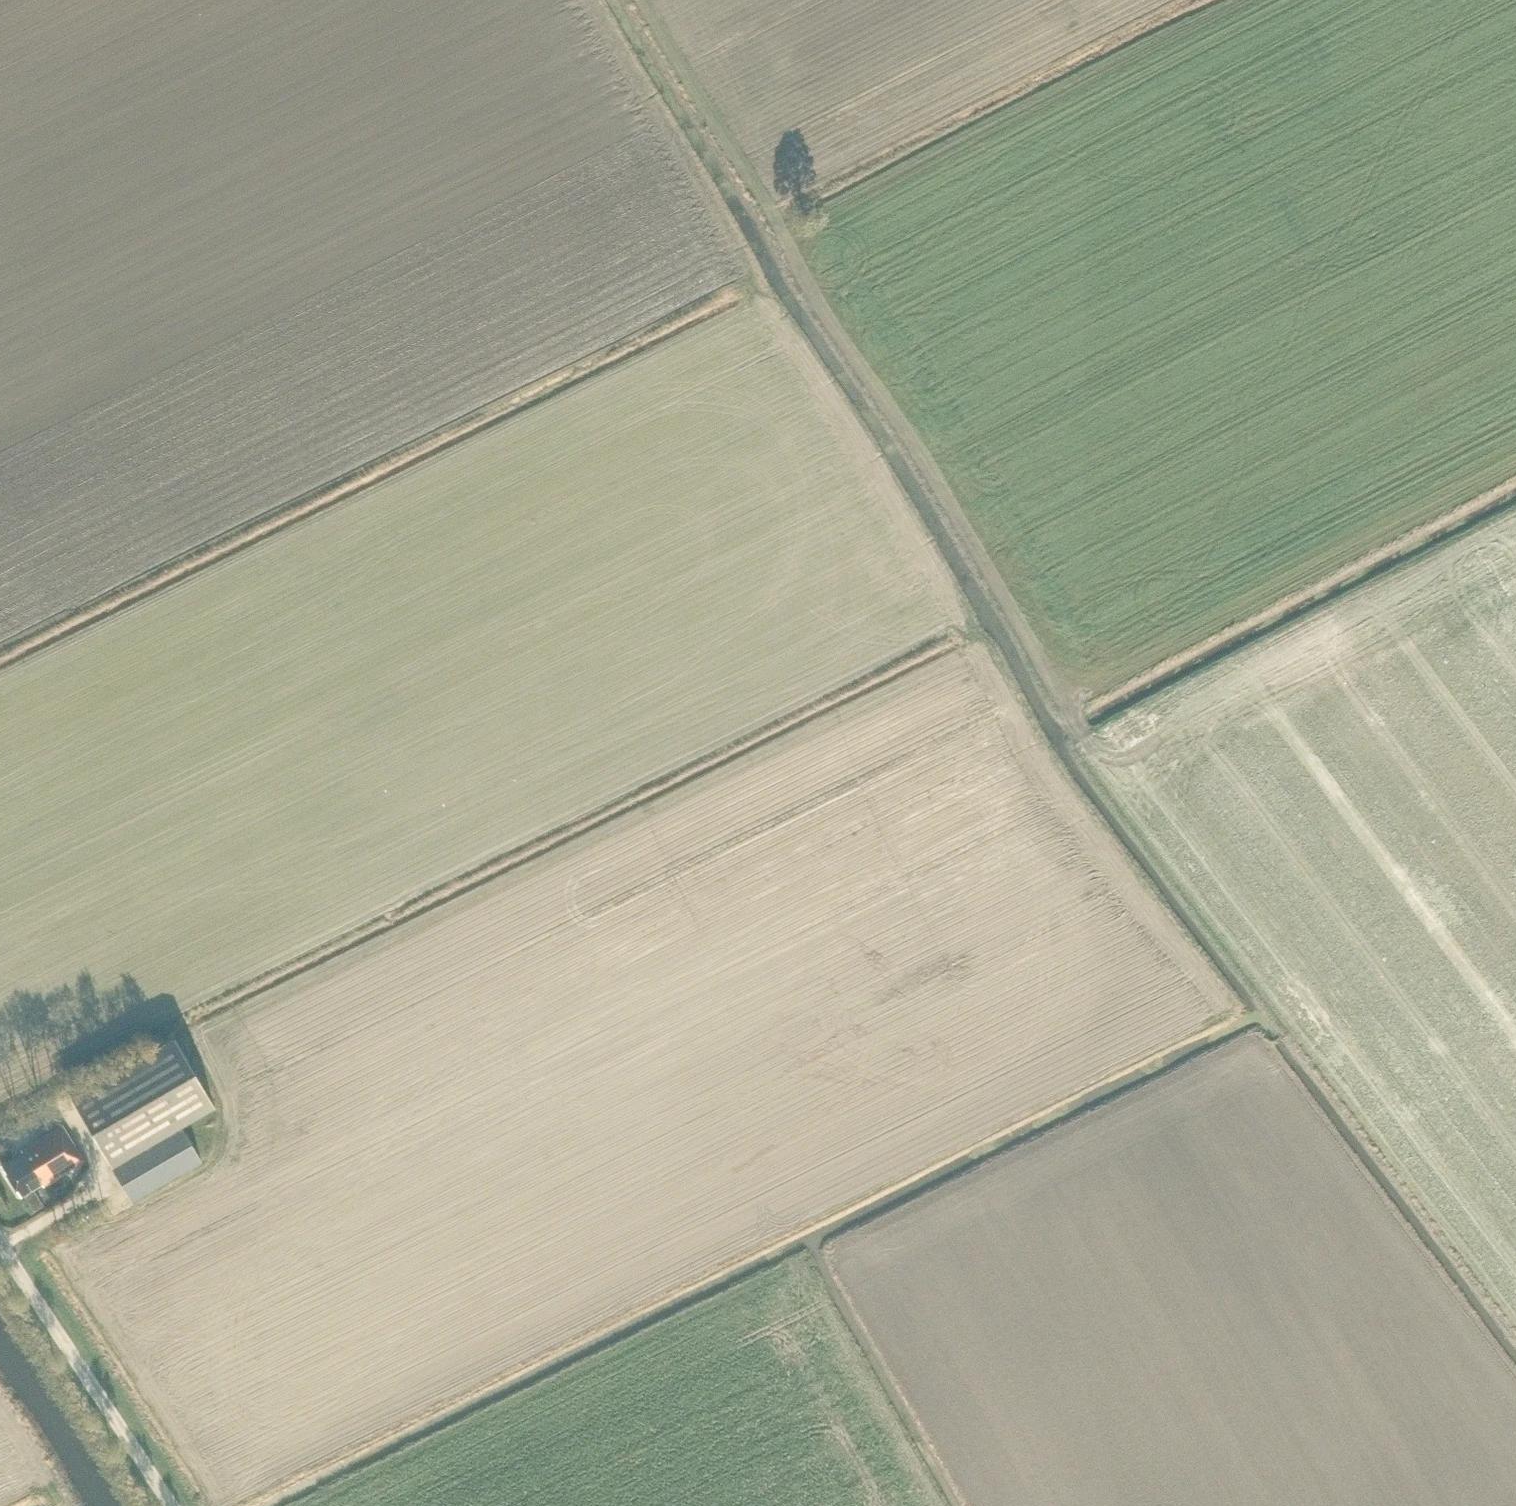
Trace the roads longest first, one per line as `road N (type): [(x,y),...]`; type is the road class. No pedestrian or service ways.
road 1 (unclassified): [(172,1505),(0,1246)]
road 2 (track): [(644,0),(769,214)]

